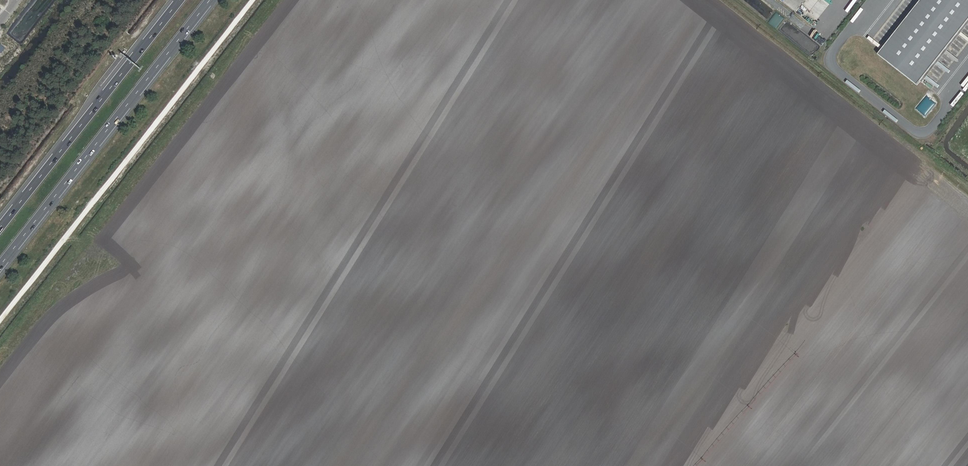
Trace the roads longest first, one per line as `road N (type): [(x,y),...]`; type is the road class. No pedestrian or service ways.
road 1 (track): [(255,0),(0,324)]
road 2 (motorway): [(0,267),(211,0)]
road 3 (motorway): [(180,0),(0,229)]

